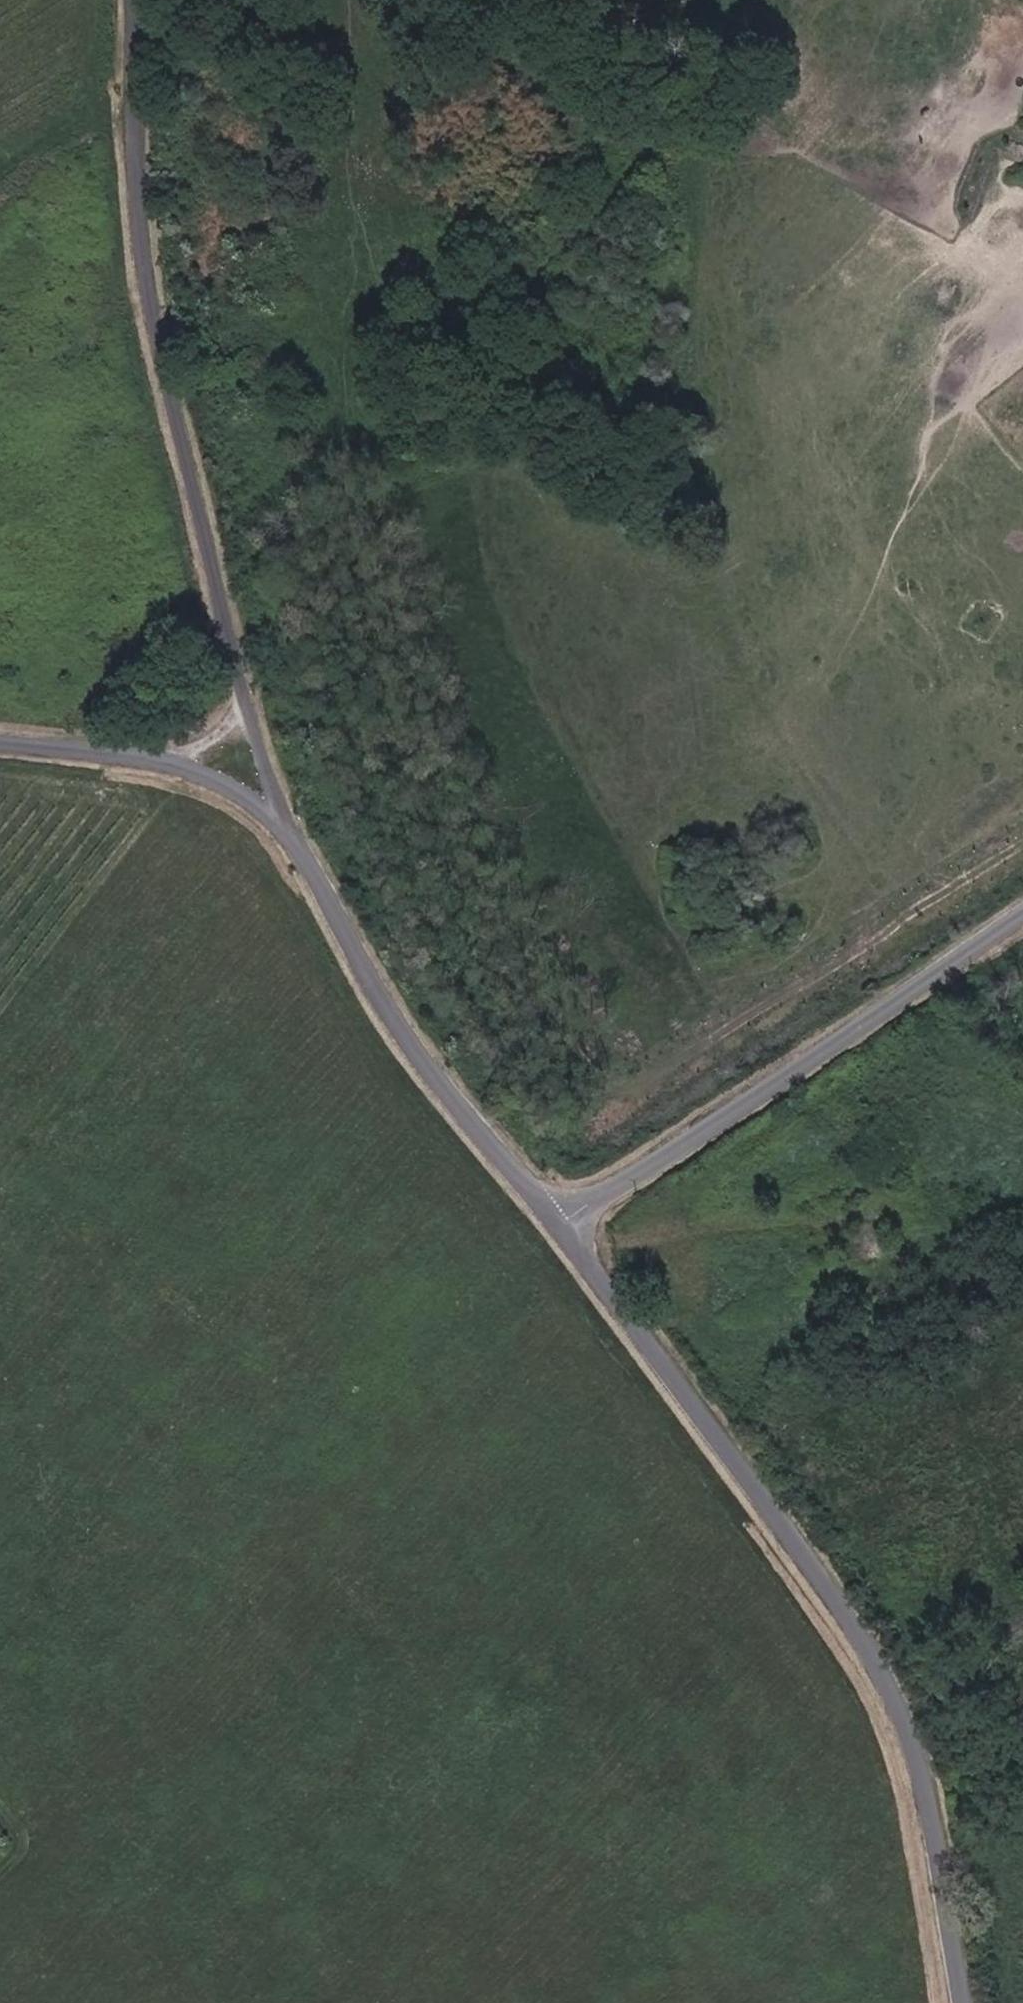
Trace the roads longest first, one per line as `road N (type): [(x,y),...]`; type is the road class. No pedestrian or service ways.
road 1 (unclassified): [(554,1217),(884,1673),(923,1774),(963,2002)]
road 2 (unclassified): [(135,0),(136,177),(156,313),(249,704)]
road 3 (residential): [(554,1217),(1022,902)]
road 4 (unclassified): [(286,825),(400,1031),(554,1217)]
road 5 (unclassified): [(178,764),(0,743)]
road 6 (unclassified): [(249,704),(286,825)]
road 7 (unclassified): [(286,825),(178,764)]

